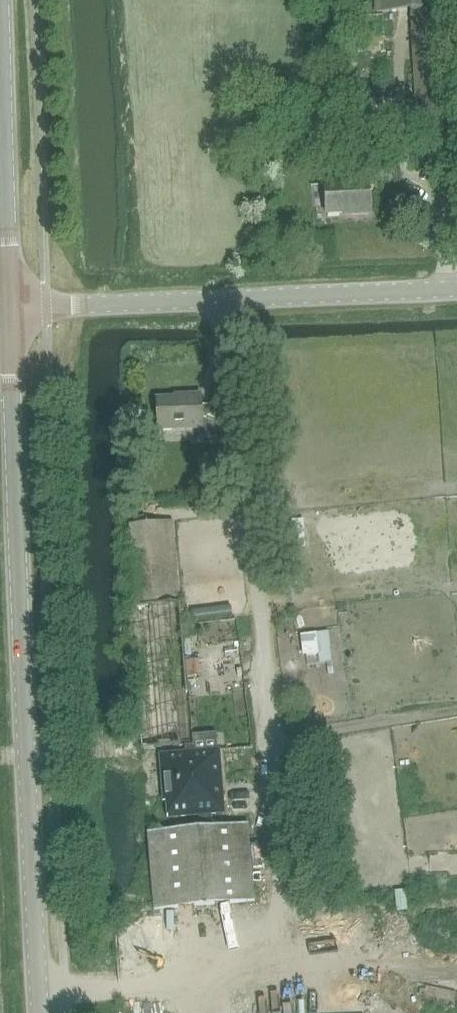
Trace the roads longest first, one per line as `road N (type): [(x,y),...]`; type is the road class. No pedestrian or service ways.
road 1 (unclassified): [(9,310),(40,1012)]
road 2 (unclassified): [(9,310),(456,288)]
road 3 (unclassified): [(9,310),(0,2)]

